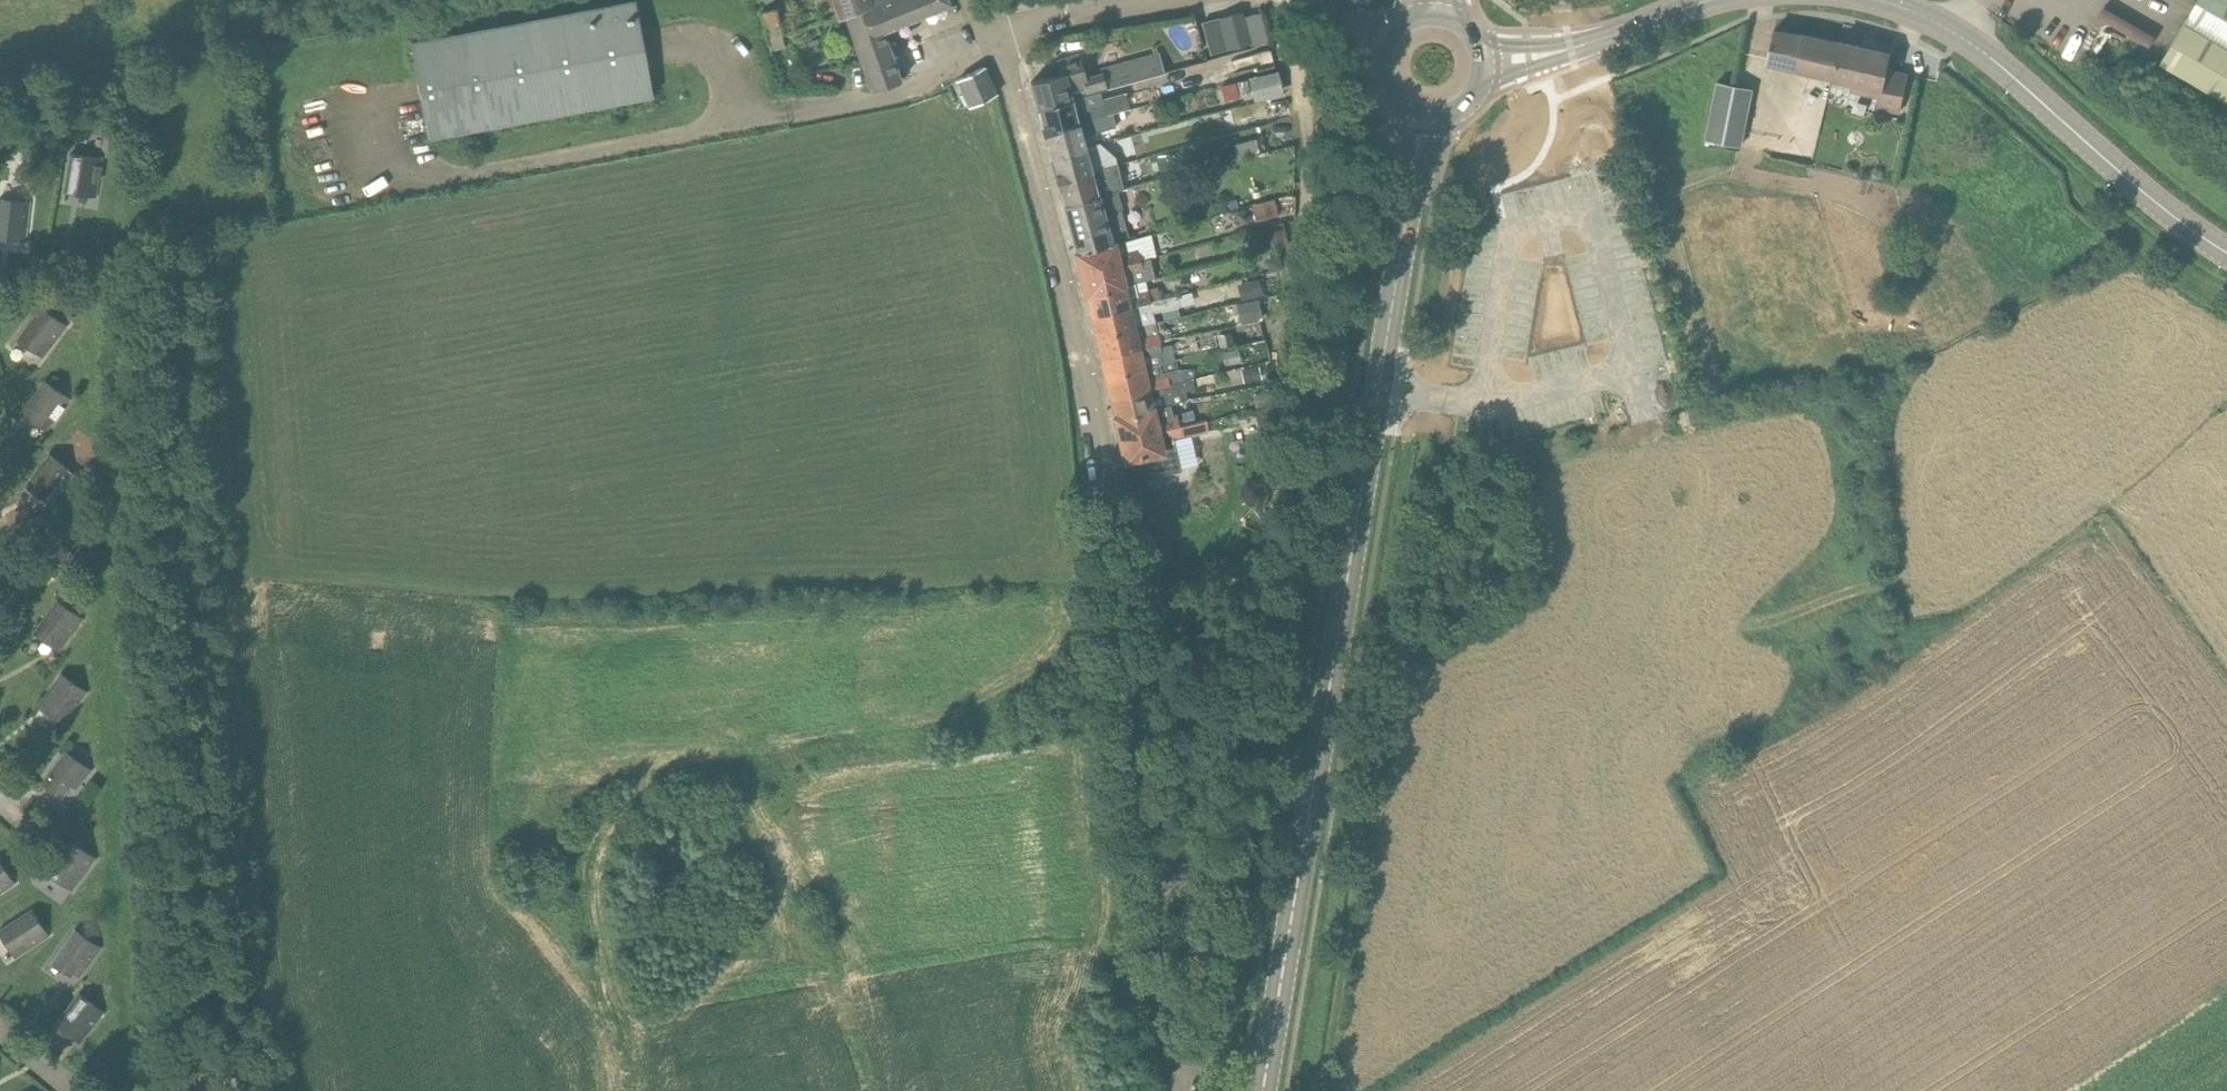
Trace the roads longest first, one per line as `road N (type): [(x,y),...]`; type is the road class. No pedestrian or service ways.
road 1 (tertiary): [(1264,1090),(1423,119)]
road 2 (residential): [(1149,881),(1095,419),(1011,89),(993,45)]
road 3 (tertiary): [(2226,256),(1991,58),(1941,24),(1881,0)]
road 4 (tertiary): [(1710,0),(1585,45),(1484,64)]
road 5 (residential): [(993,45),(1079,14),(1156,0)]

